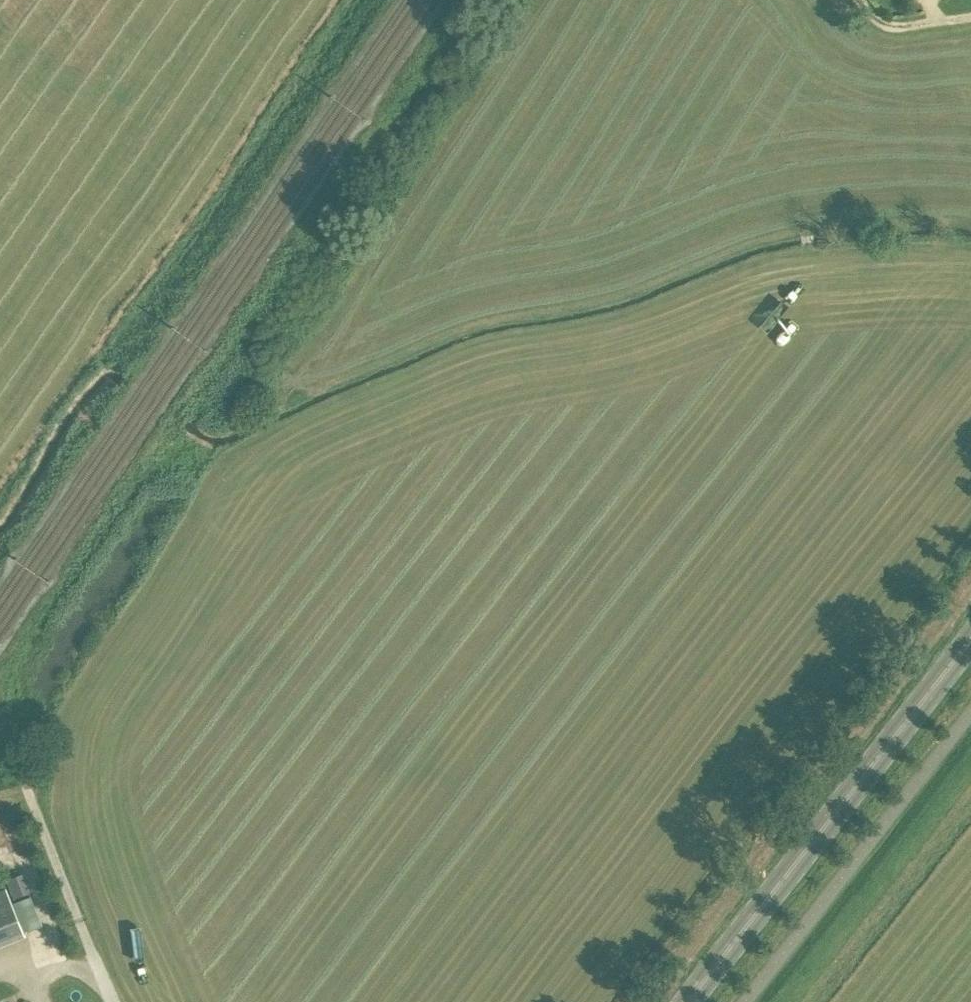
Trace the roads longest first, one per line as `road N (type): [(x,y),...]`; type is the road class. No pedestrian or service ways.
road 1 (primary): [(687,1001),(970,639)]

